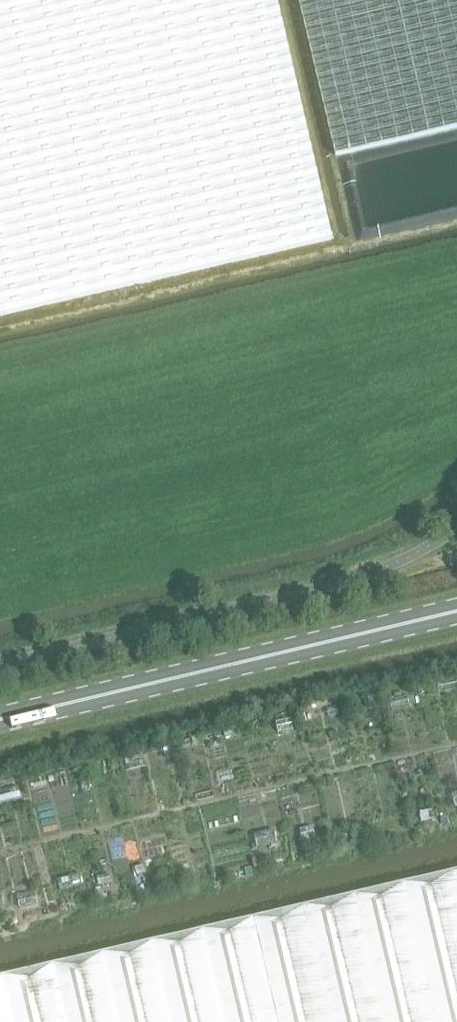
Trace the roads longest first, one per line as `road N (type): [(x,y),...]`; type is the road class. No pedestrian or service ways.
road 1 (secondary): [(0,718),(456,611)]

